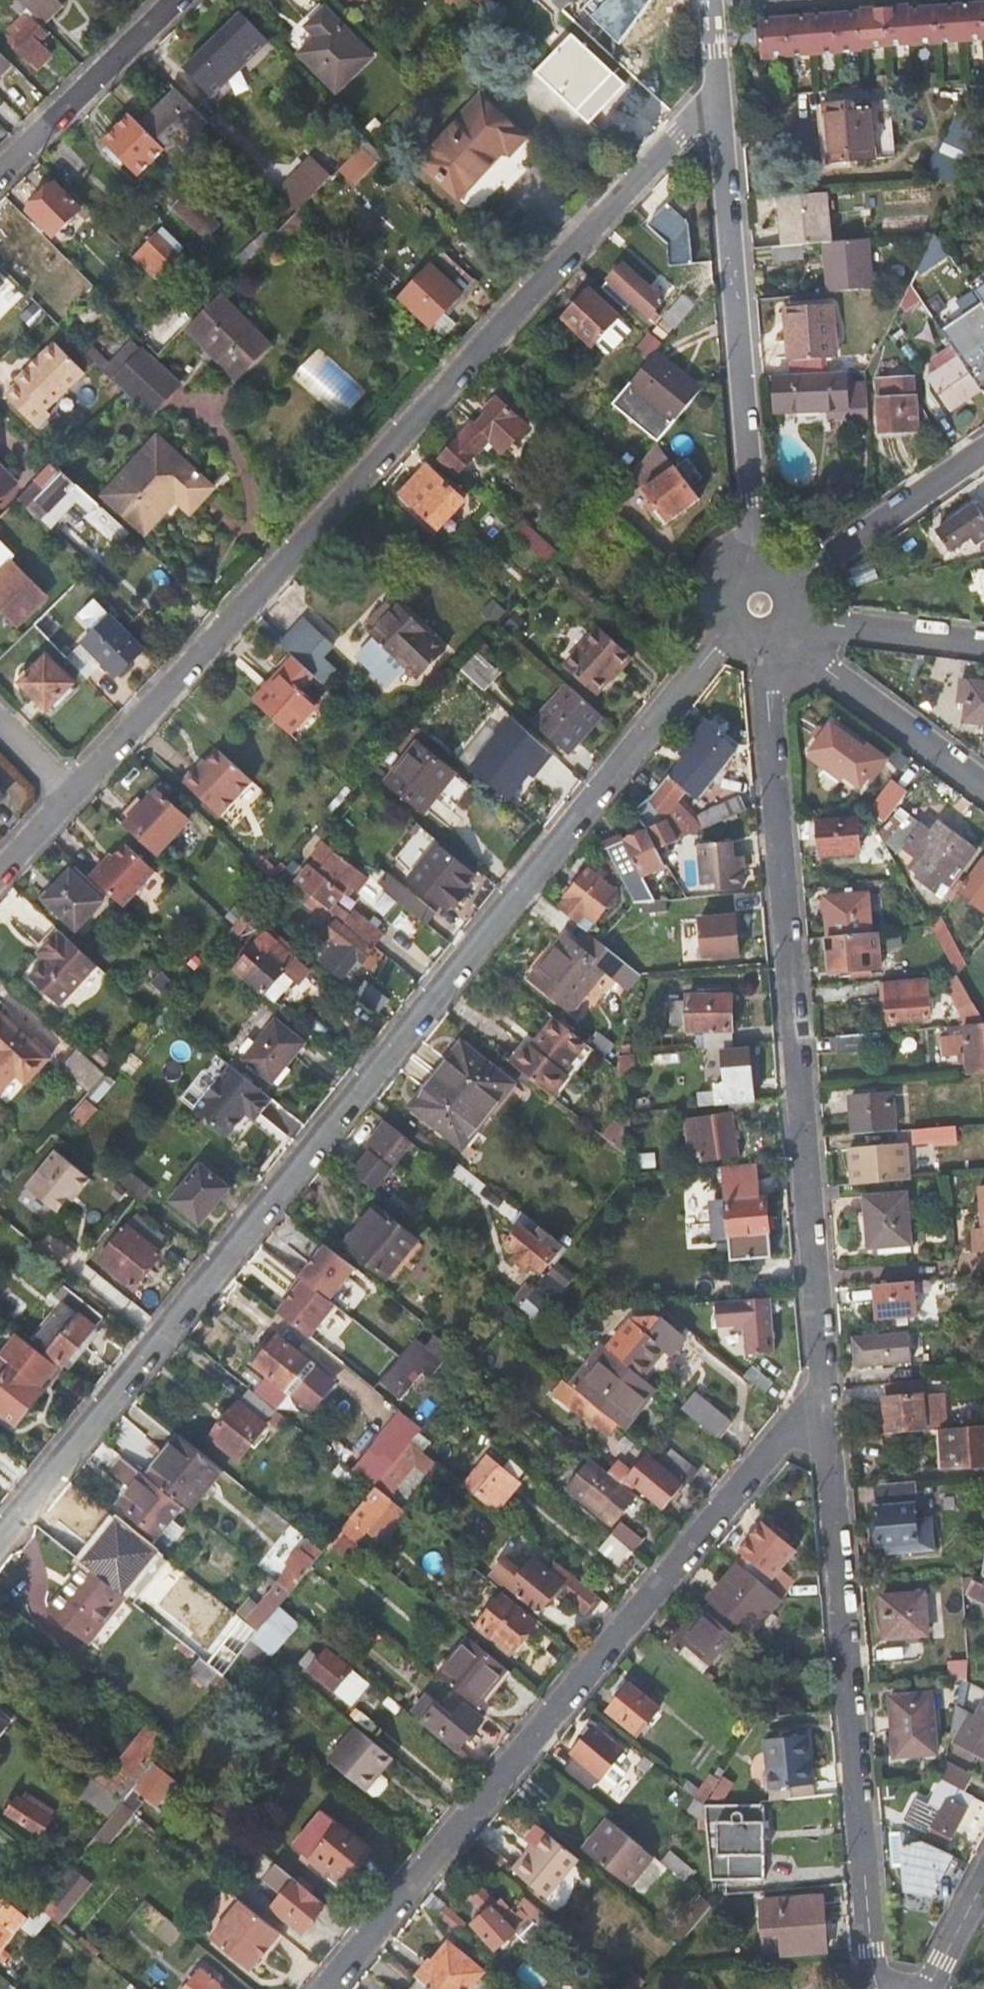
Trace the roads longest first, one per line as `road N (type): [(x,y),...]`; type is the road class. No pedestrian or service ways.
road 1 (residential): [(0,1535),(727,630)]
road 2 (residential): [(71,794),(716,96)]
road 3 (residential): [(763,649),(827,1416)]
road 4 (residential): [(327,1988),(776,1439),(827,1416)]
road 5 (residential): [(827,1416),(871,1953),(886,1988)]
road 6 (residential): [(716,96),(758,571)]
road 7 (residential): [(0,173),(175,0)]
road 8 (residential): [(983,786),(788,638)]
road 9 (residential): [(791,586),(983,451)]
road 10 (residential): [(798,620),(983,643)]
road 11 (residential): [(983,1875),(932,1988)]

